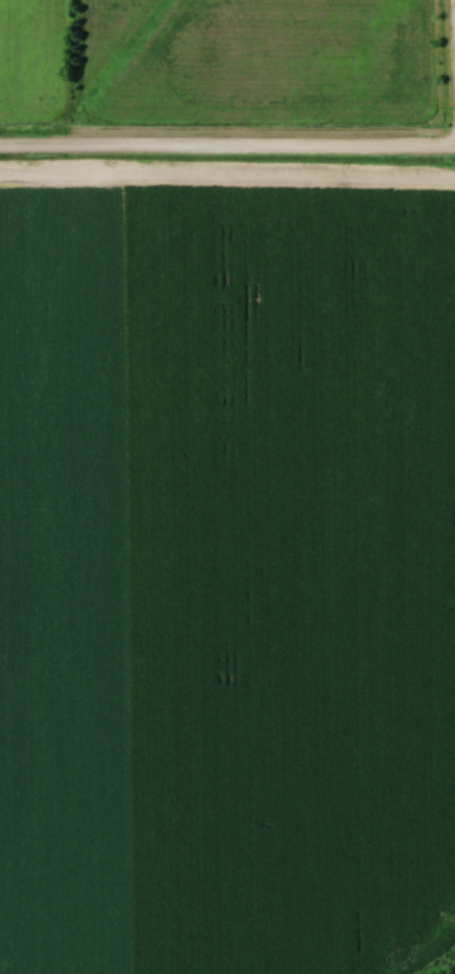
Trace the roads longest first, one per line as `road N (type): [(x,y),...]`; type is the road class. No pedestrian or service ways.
road 1 (residential): [(454,148),(0,146)]

